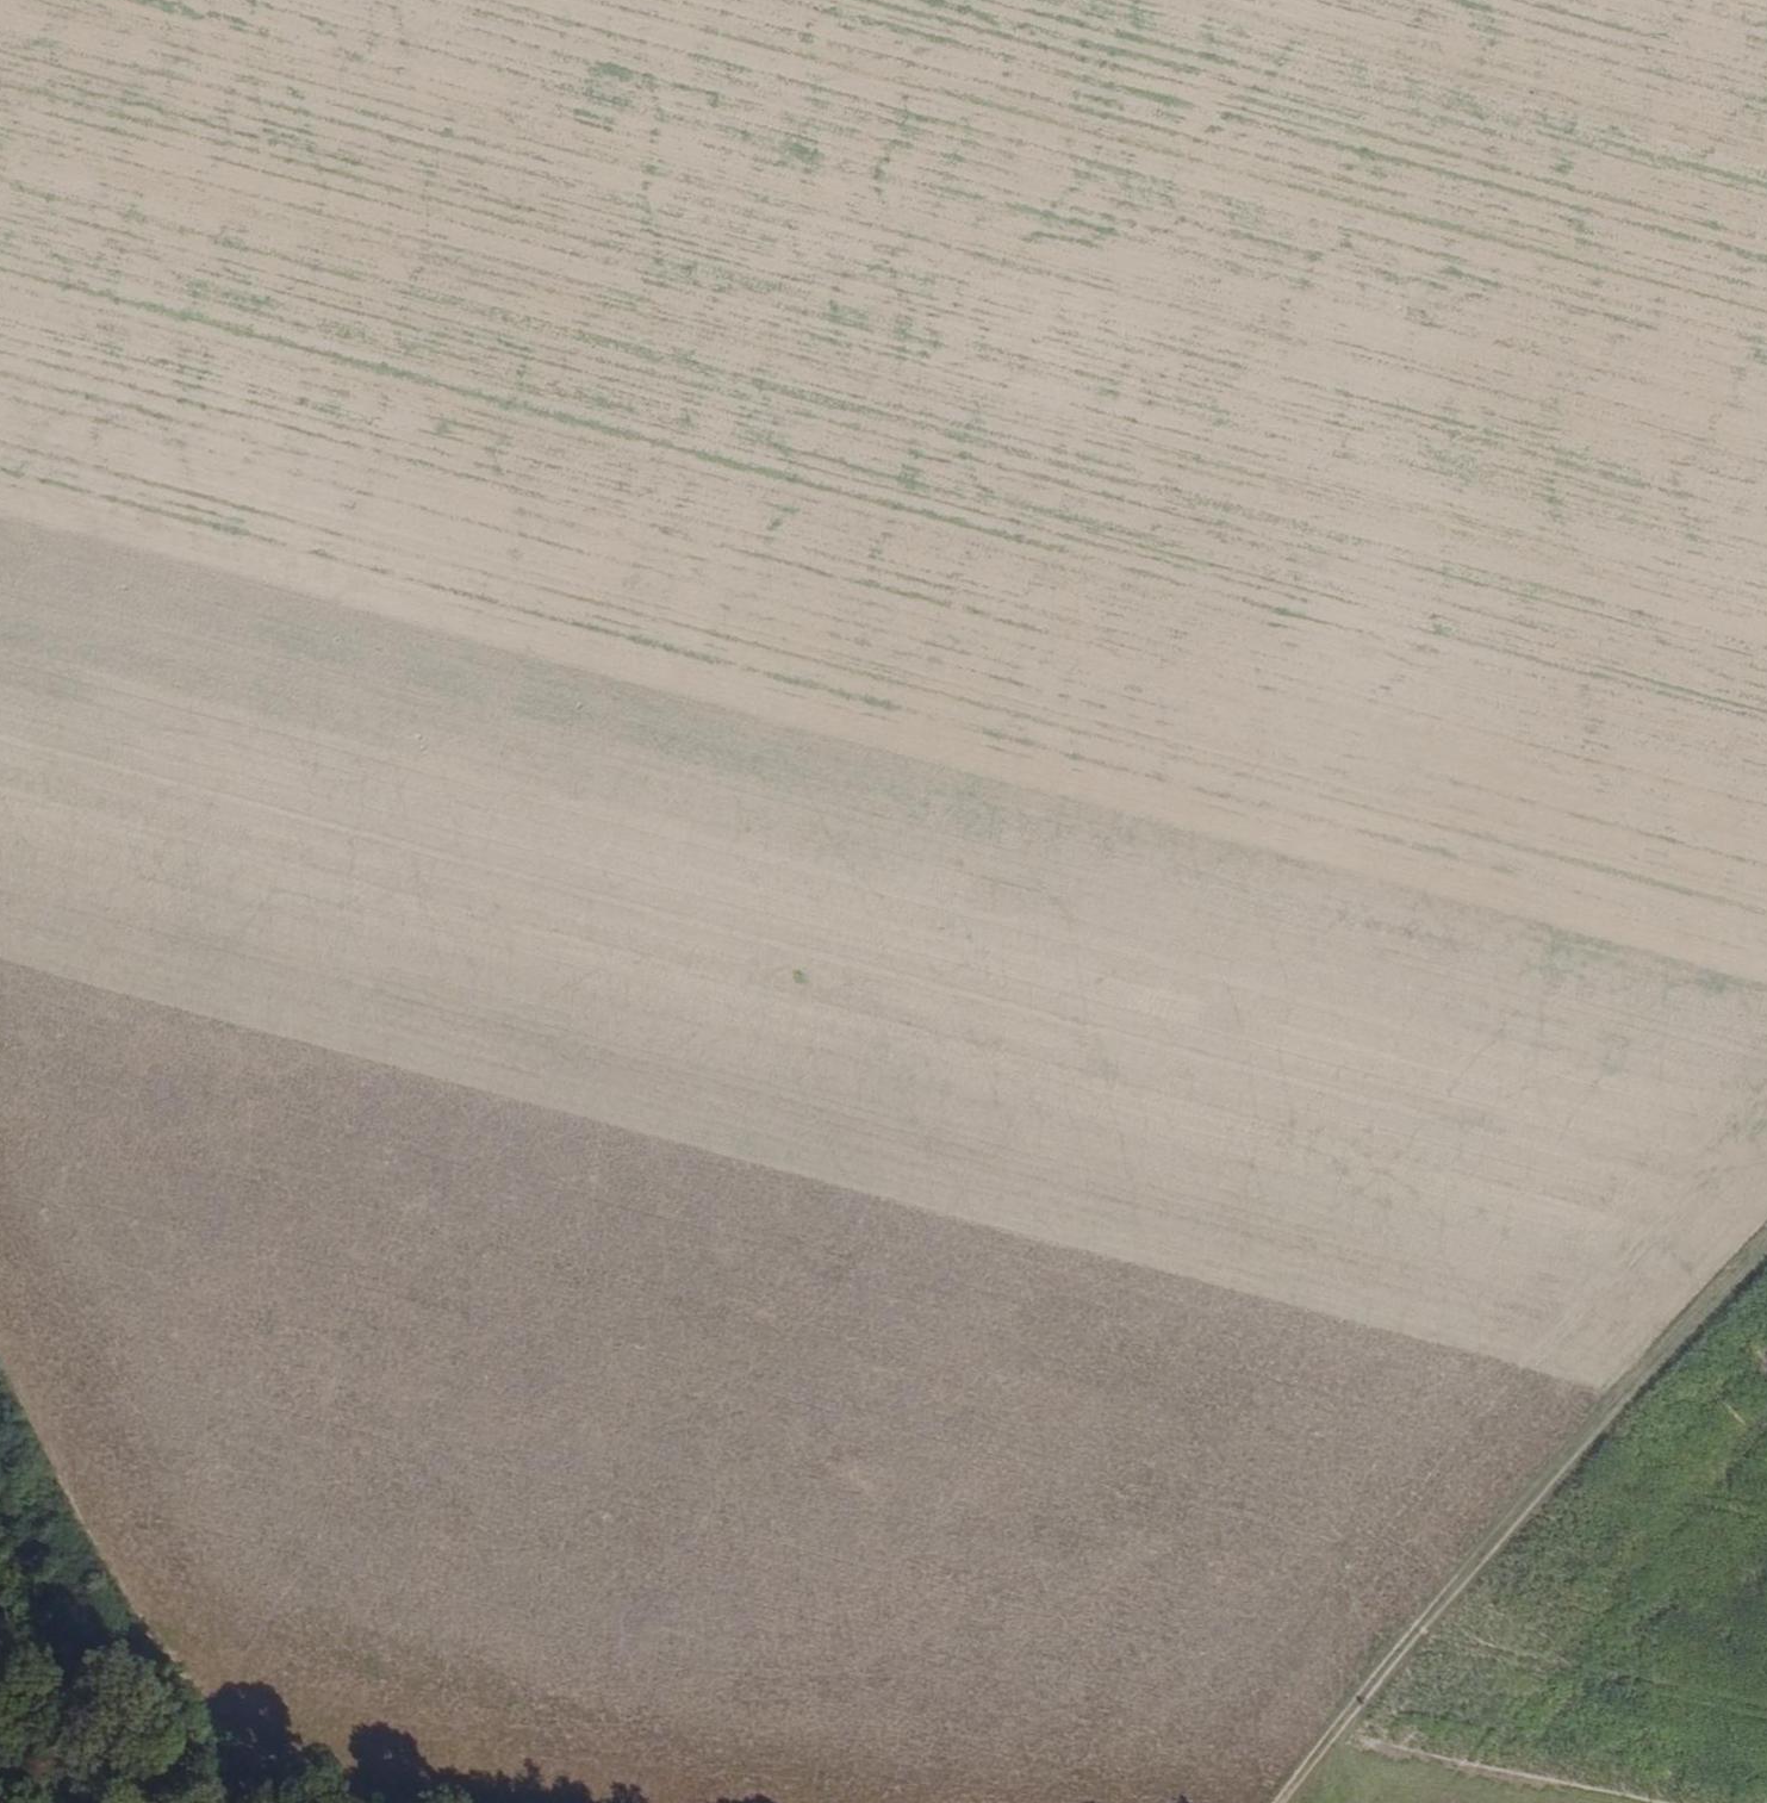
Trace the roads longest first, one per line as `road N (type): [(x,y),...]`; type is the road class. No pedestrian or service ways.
road 1 (track): [(1270,1802),(1614,1388),(1766,1229)]
road 2 (track): [(68,1802),(0,1703)]

